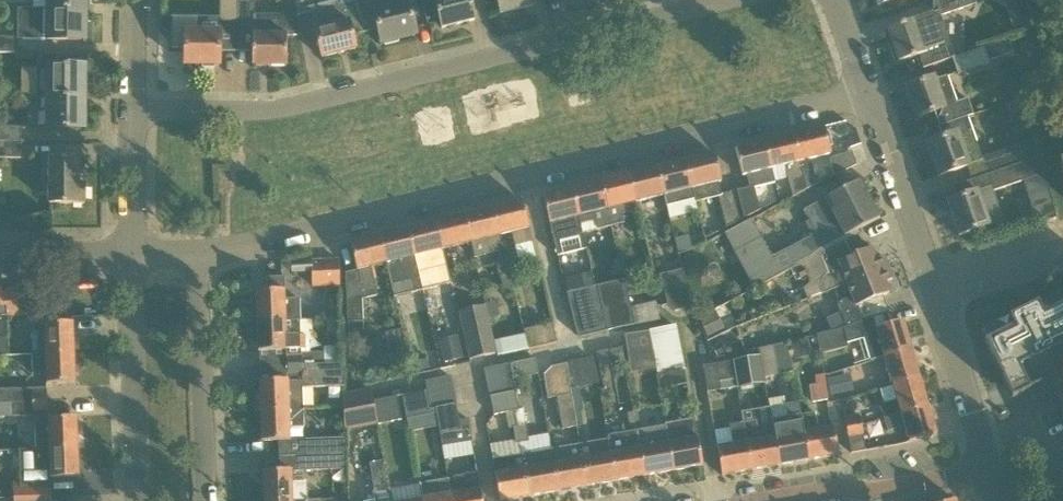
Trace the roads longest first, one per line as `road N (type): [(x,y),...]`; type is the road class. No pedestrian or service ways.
road 1 (residential): [(196,248),(867,88)]
road 2 (residential): [(132,102),(254,106),(688,0)]
road 3 (residential): [(696,500),(979,453)]
road 4 (residential): [(202,500),(196,248)]
road 5 (residential): [(136,500),(132,248)]
road 6 (residential): [(933,288),(867,88)]
road 7 (residential): [(979,453),(933,288)]
road 8 (residential): [(132,248),(132,102)]
road 9 (residential): [(1062,247),(933,288)]
road 10 (residential): [(0,247),(132,248)]

